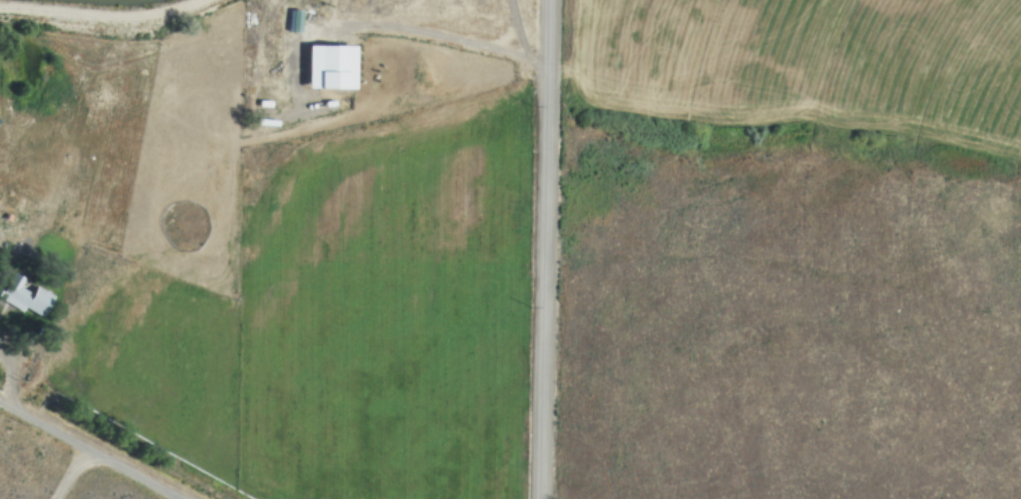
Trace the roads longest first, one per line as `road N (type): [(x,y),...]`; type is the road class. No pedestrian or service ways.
road 1 (residential): [(538,498),(546,0)]
road 2 (residential): [(178,498),(0,404)]

